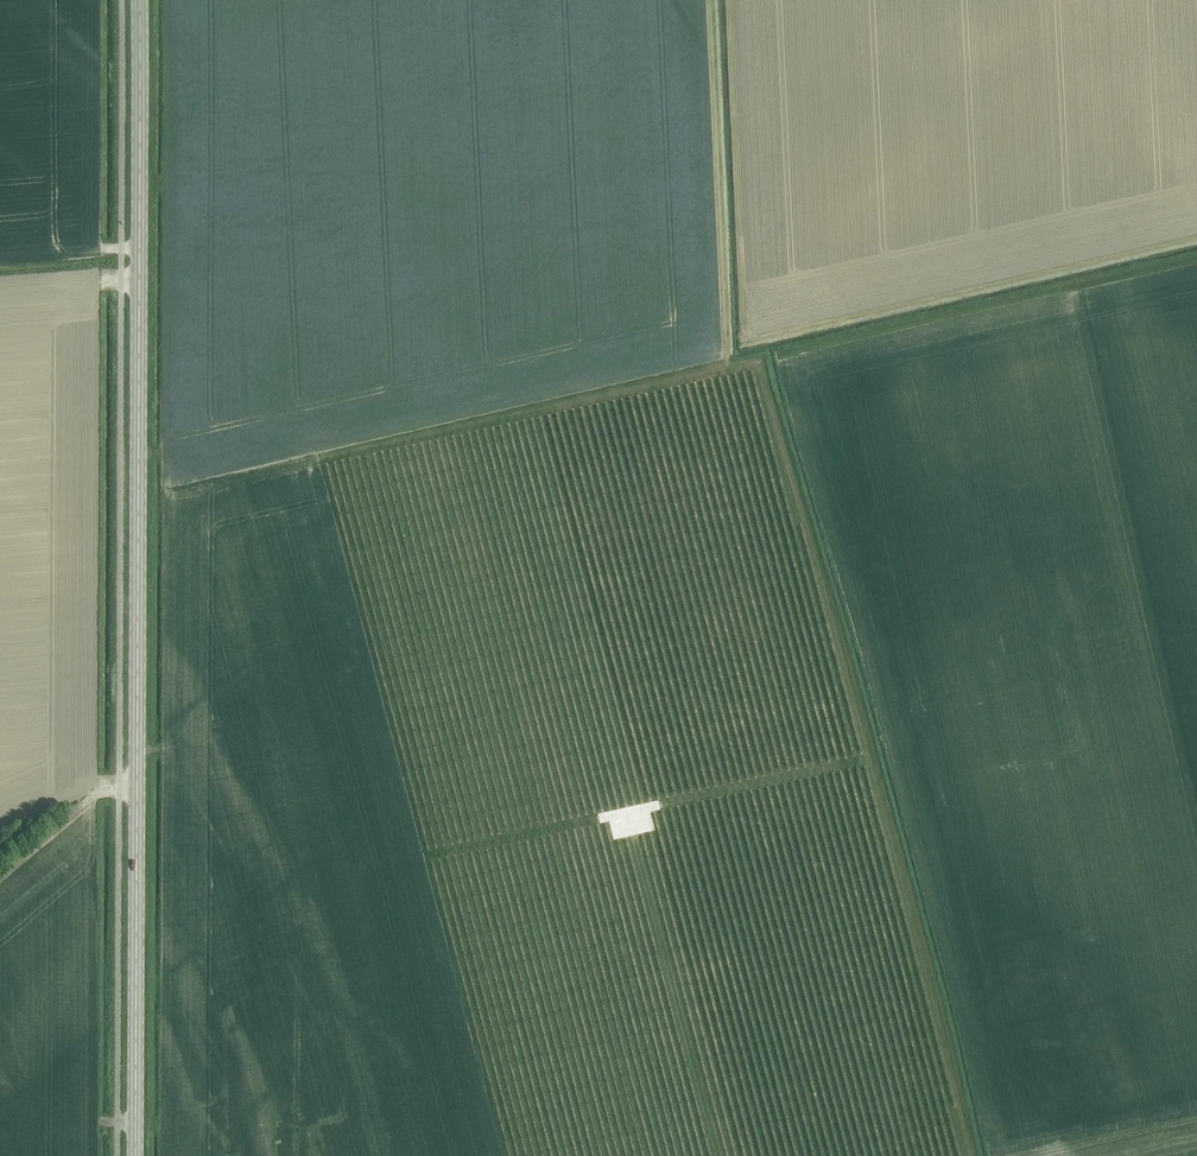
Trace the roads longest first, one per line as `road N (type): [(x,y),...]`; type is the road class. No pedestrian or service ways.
road 1 (tertiary): [(135,1155),(140,0)]

